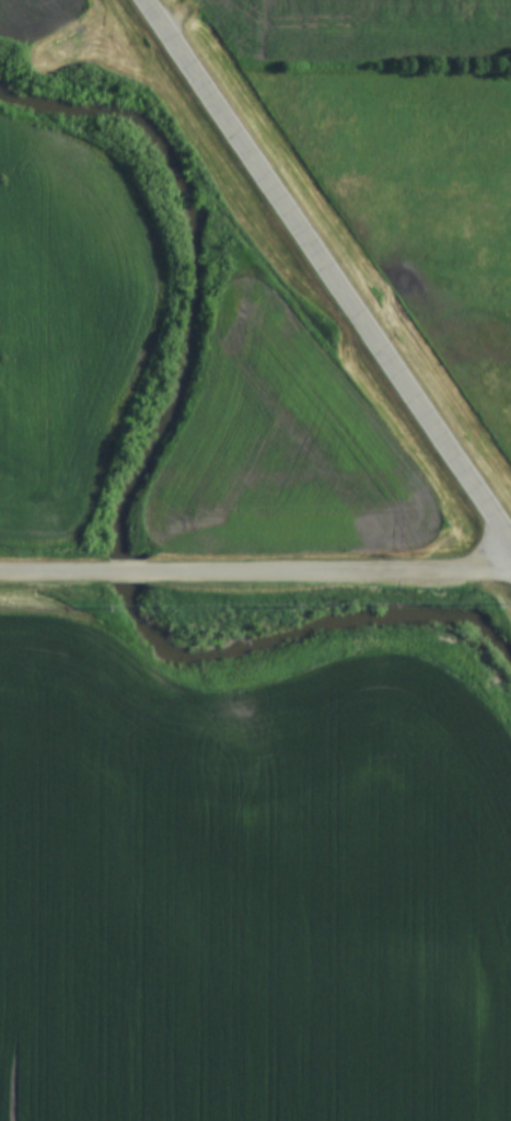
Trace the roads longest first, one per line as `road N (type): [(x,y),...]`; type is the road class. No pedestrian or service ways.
road 1 (tertiary): [(510,535),(148,0)]
road 2 (residential): [(510,577),(143,571)]

